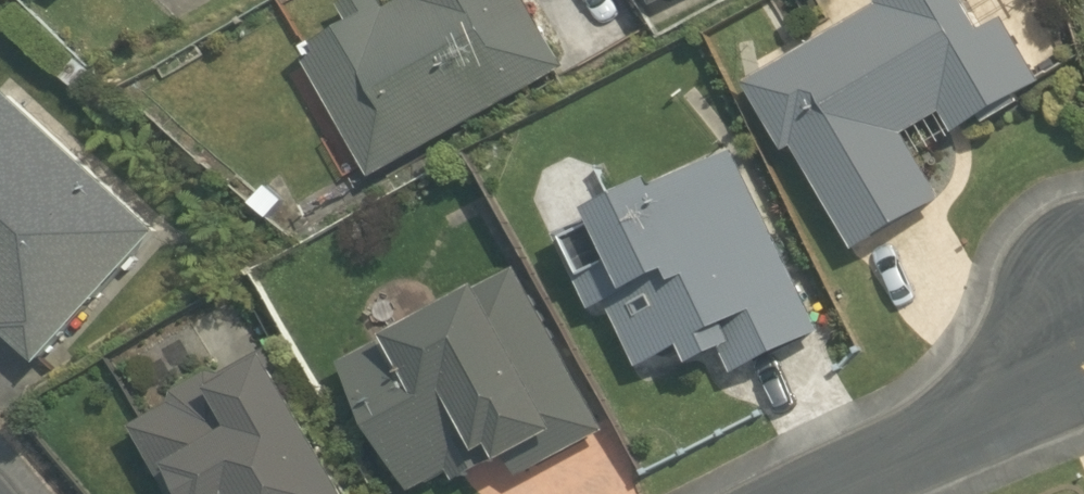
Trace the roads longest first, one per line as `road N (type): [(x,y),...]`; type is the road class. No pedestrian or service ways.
road 1 (residential): [(813,493),(1014,394),(1083,343)]

